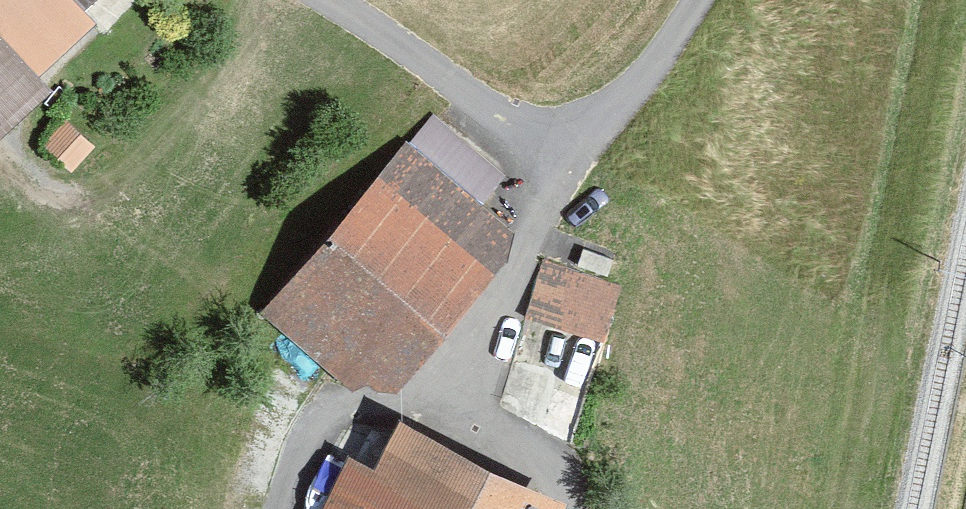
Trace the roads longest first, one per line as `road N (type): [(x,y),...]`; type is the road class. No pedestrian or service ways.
road 1 (residential): [(555,163),(449,79),(329,0)]
road 2 (residential): [(470,395),(555,163)]
road 3 (track): [(470,395),(363,420),(293,508)]
road 4 (residential): [(697,0),(654,64),(555,163)]

